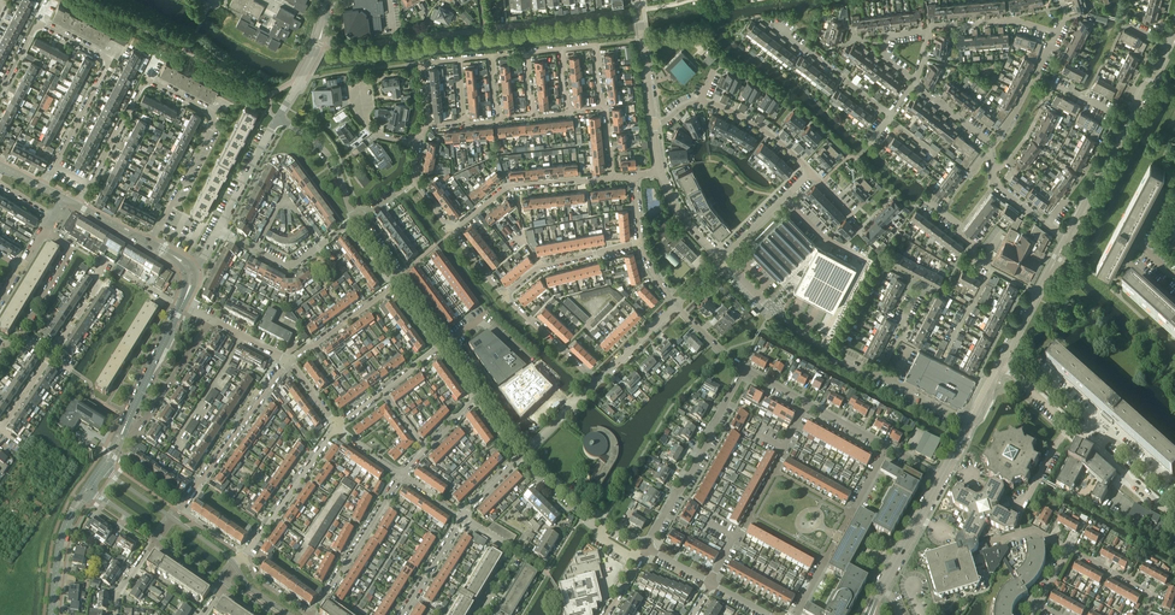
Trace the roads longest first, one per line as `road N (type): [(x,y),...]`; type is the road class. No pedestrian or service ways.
road 1 (residential): [(149,242),(216,116),(145,78),(78,207)]
road 2 (residential): [(42,188),(108,60),(37,23),(0,92)]
road 3 (residential): [(645,547),(742,367)]
road 4 (unclassified): [(783,199),(820,237),(863,259),(821,345)]
road 5 (residential): [(173,519),(288,363)]
road 6 (residential): [(809,172),(772,136),(717,104),(692,104),(654,123)]
road 7 (residential): [(614,177),(507,187),(451,230)]
road 8 (residential): [(400,474),(312,614)]
road 9 (residential): [(888,117),(762,19)]
road 10 (residential): [(336,429),(243,558)]
road 11 (tertiary): [(869,614),(943,478)]
road 12 (residential): [(1038,293),(981,264),(957,223),(923,198)]
road 13 (residential): [(645,547),(567,496),(528,454)]
road 14 (residential): [(503,295),(535,268),(640,242)]
road 15 (residential): [(1174,305),(1128,261),(1165,192)]
road 16 (residential): [(288,363),(403,281)]
road 17 (residential): [(1174,517),(1071,427)]
road 18 (residential): [(477,614),(516,551),(463,518)]
road 19 (residential): [(356,220),(331,159),(277,119)]
road 20 (tertiary): [(1066,238),(1129,121)]
road 21 (residential): [(20,337),(69,251),(43,231)]
road 22 (tertiary): [(125,425),(181,306)]
road 23 (residential): [(139,429),(211,320)]
road 24 (tertiary): [(821,345),(722,260)]
road 25 (tertiary): [(277,119),(318,45),(326,0)]
road 26 (residential): [(1057,32),(1015,20),(929,30)]
road 27 (residential): [(597,381),(503,295)]
road 28 (tertiary): [(217,230),(277,119)]

